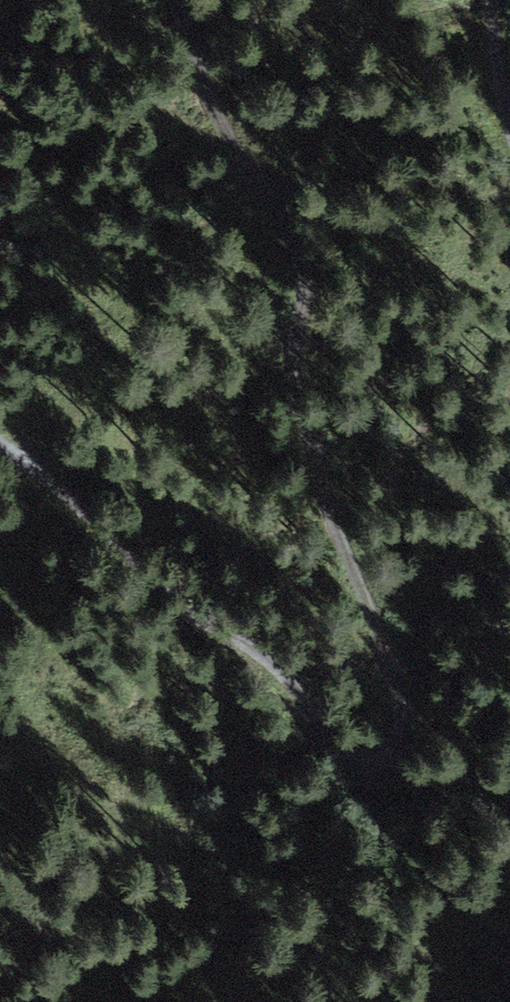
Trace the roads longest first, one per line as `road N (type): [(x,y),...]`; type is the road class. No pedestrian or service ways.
road 1 (track): [(364,772),(393,743),(399,711),(292,377),(305,266),(220,122),(175,0)]
road 2 (track): [(509,945),(393,847),(364,772),(334,747),(280,667),(188,615),(36,461),(0,443)]
road 3 (track): [(494,0),(509,122)]

